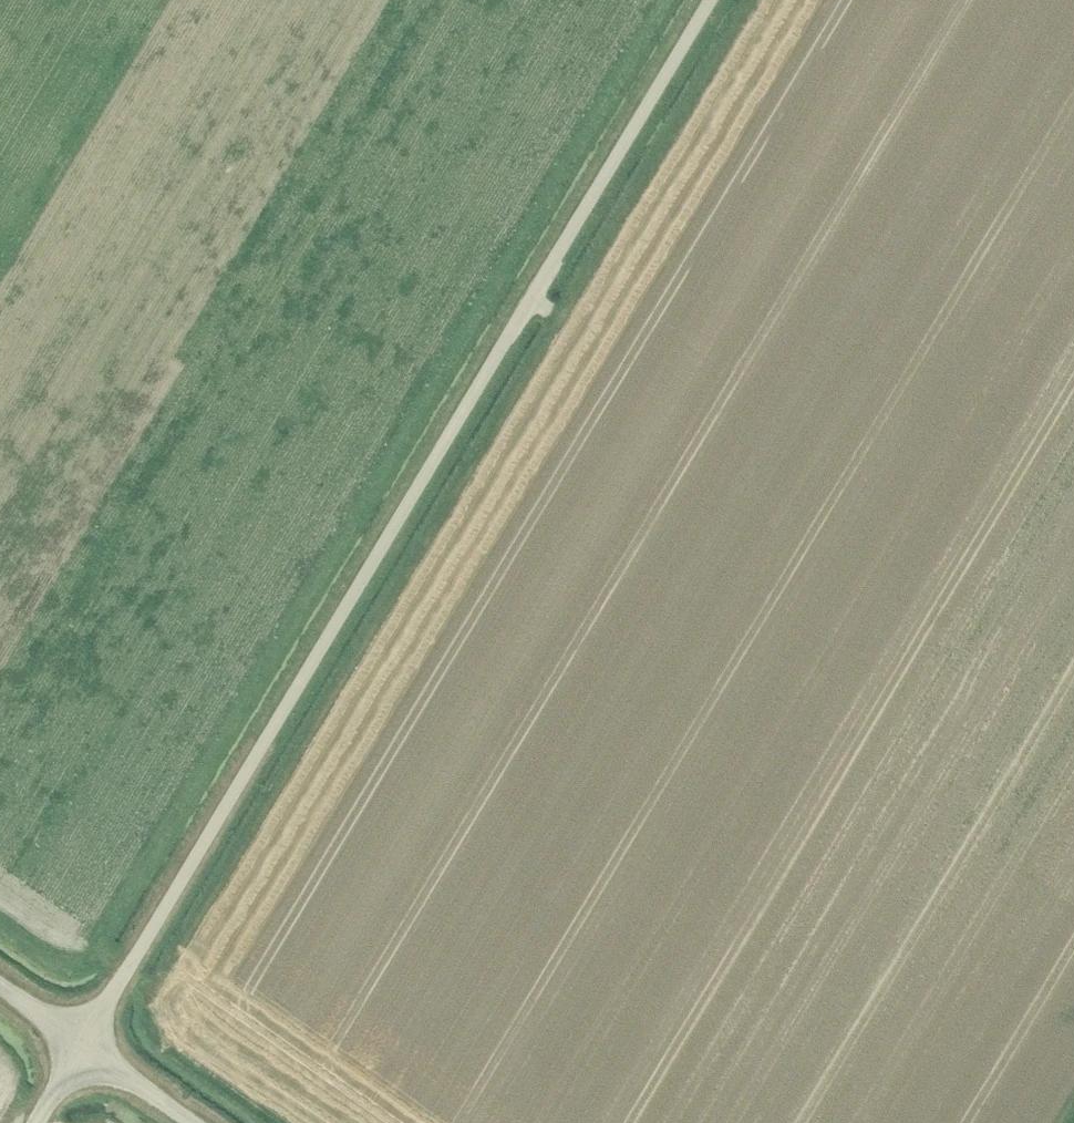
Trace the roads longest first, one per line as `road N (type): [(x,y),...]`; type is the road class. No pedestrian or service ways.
road 1 (unclassified): [(78,1045),(705,0)]
road 2 (unclassified): [(185,1122),(78,1045)]

